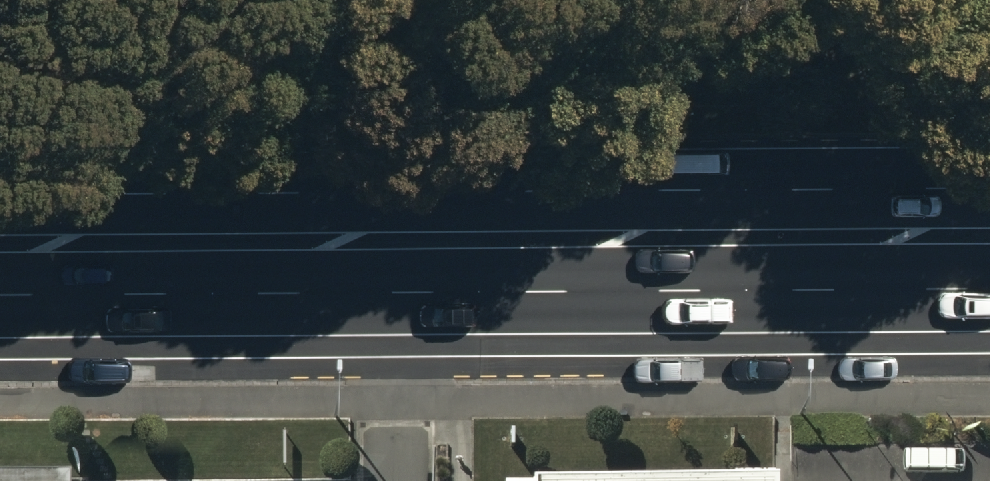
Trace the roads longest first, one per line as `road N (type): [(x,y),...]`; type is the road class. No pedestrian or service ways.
road 1 (primary): [(0,196),(989,190)]
road 2 (primary): [(989,287),(0,292)]

